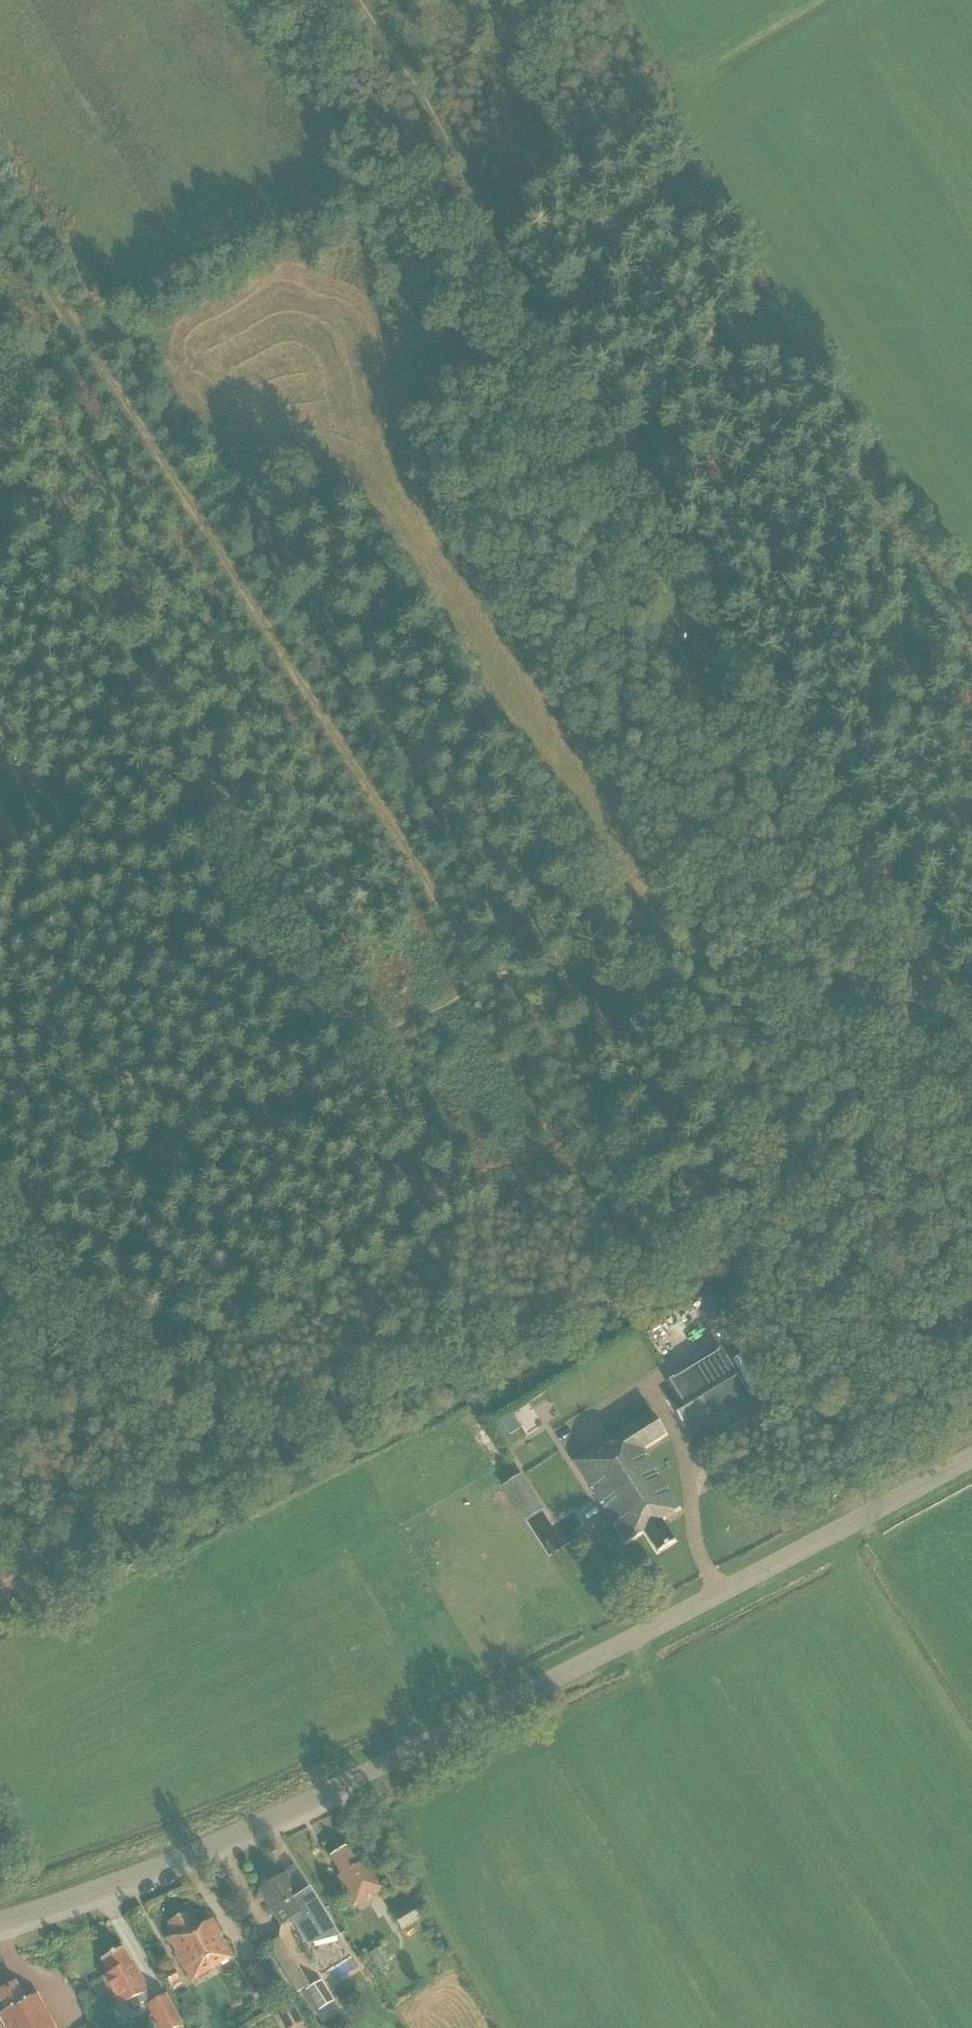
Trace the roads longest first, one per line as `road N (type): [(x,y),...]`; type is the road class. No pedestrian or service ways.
road 1 (track): [(295,0),(971,1075)]
road 2 (track): [(663,1267),(491,981),(0,211)]
road 3 (tertiary): [(0,1921),(111,1885),(310,1801),(971,1457)]

